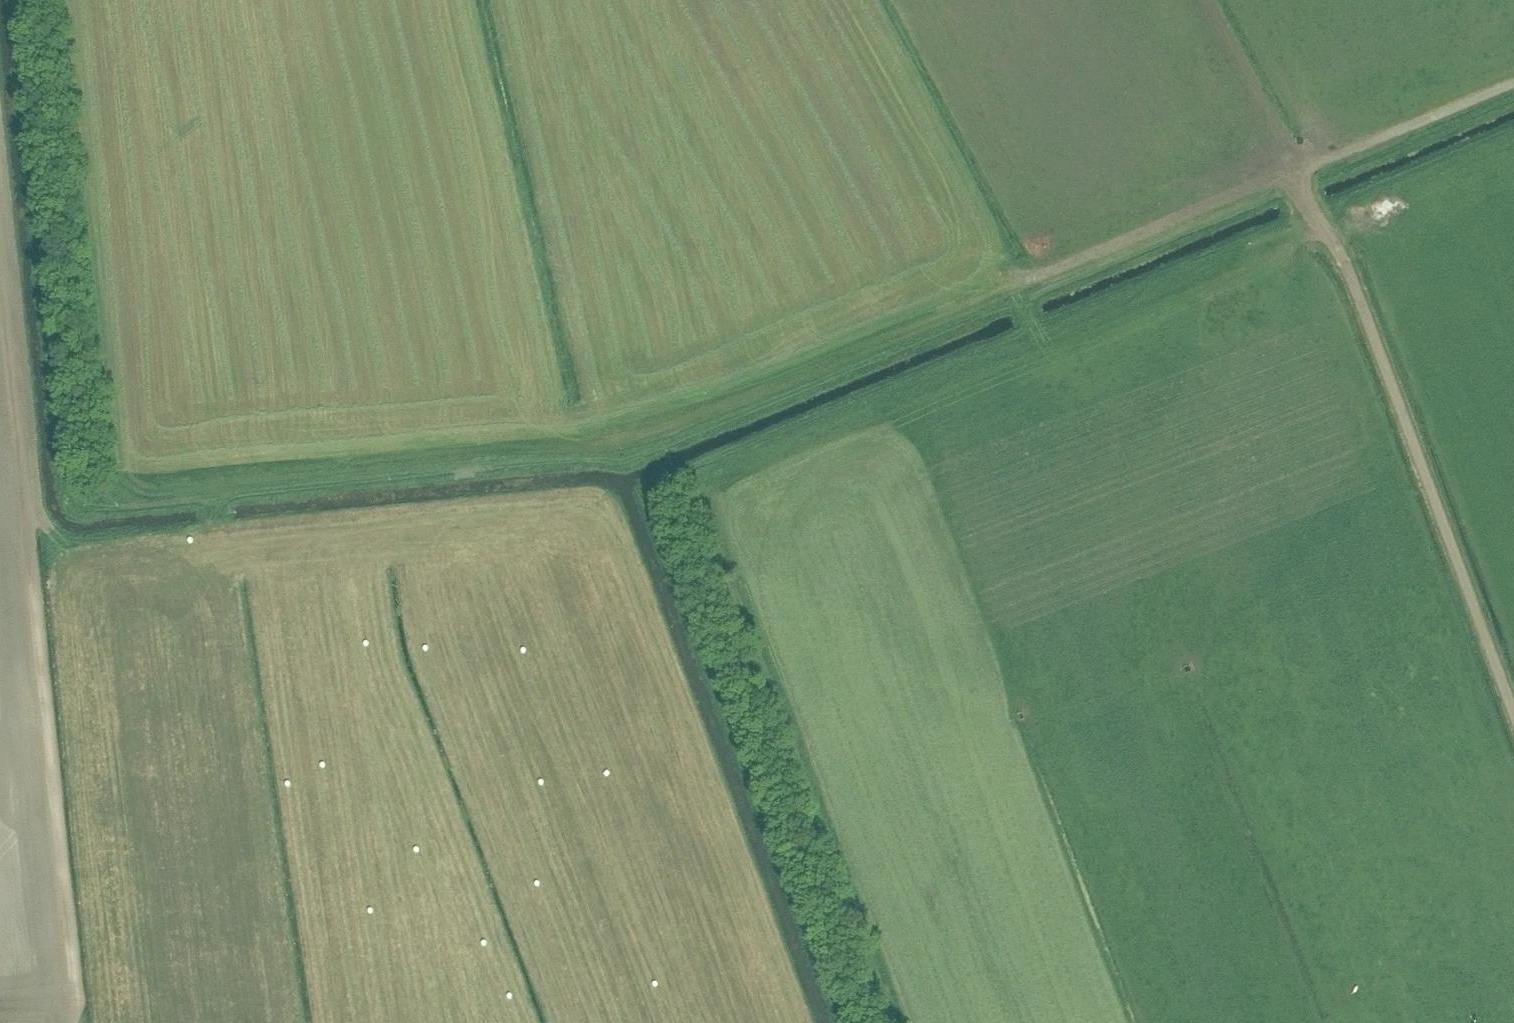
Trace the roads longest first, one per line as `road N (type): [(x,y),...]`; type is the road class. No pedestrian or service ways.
road 1 (track): [(1292,172),(1345,267),(1513,717)]
road 2 (track): [(1513,85),(1093,254),(1050,291)]

